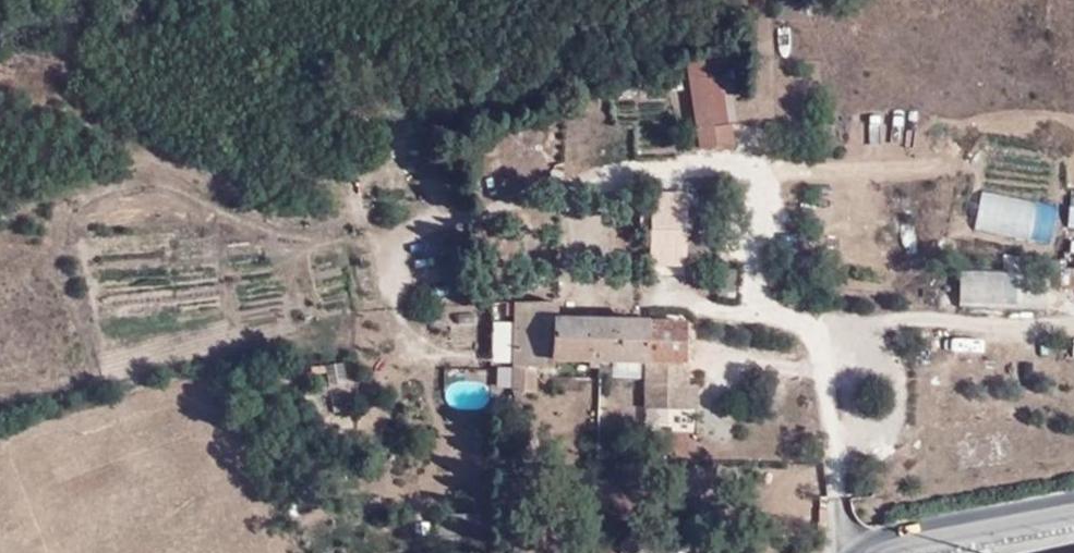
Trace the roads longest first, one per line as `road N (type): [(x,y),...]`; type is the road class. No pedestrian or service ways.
road 1 (residential): [(866,552),(971,518),(1073,500)]

